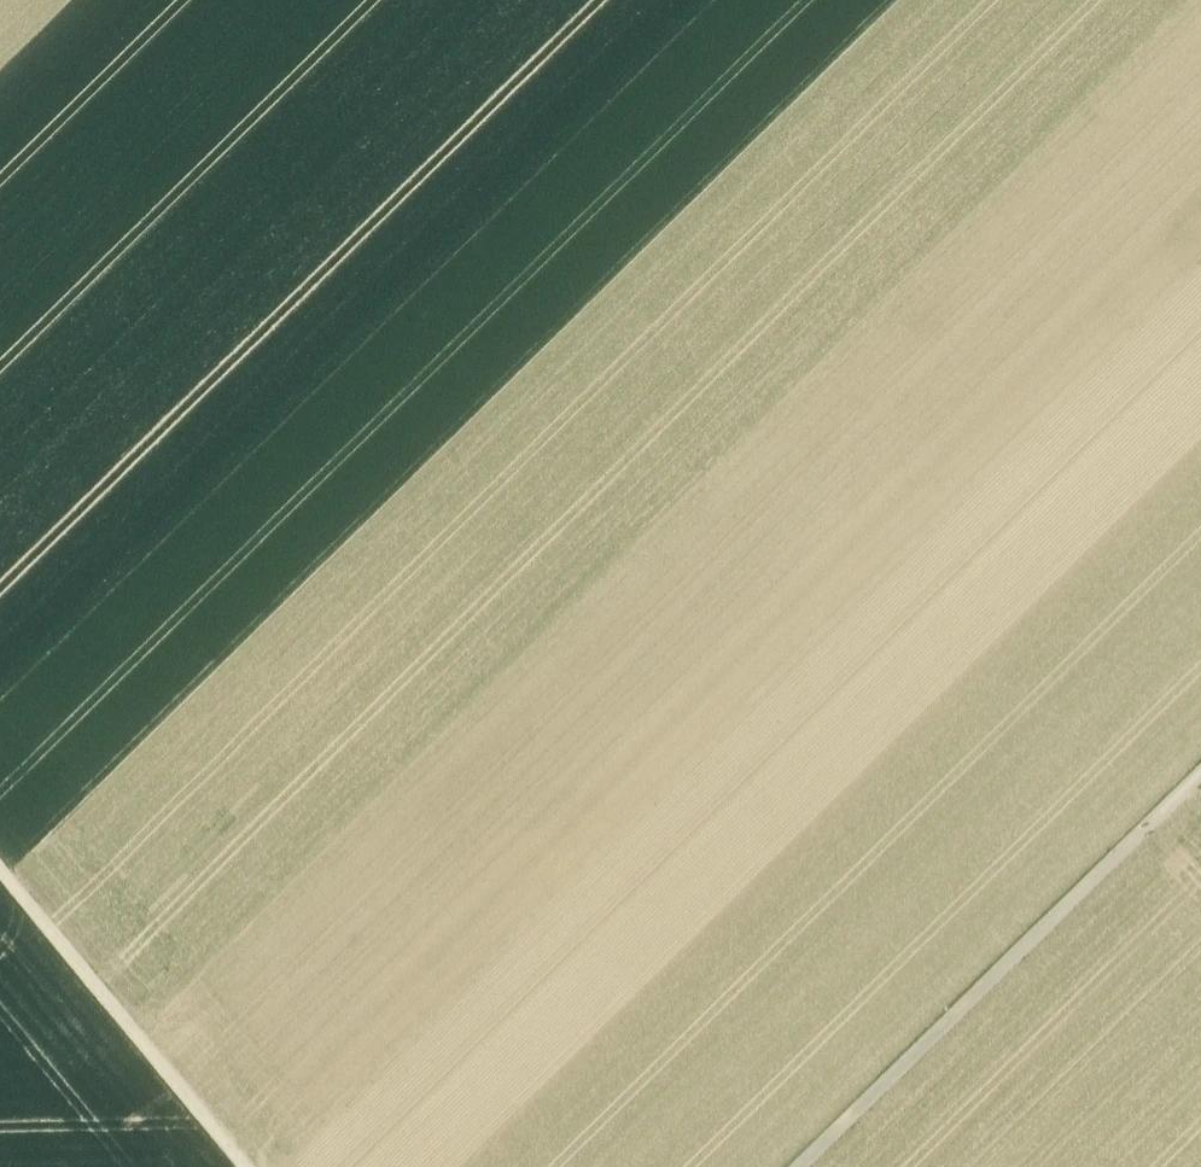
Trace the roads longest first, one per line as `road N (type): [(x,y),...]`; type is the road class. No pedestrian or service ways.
road 1 (track): [(800,1166),(1200,778)]
road 2 (track): [(0,861),(254,1166)]

